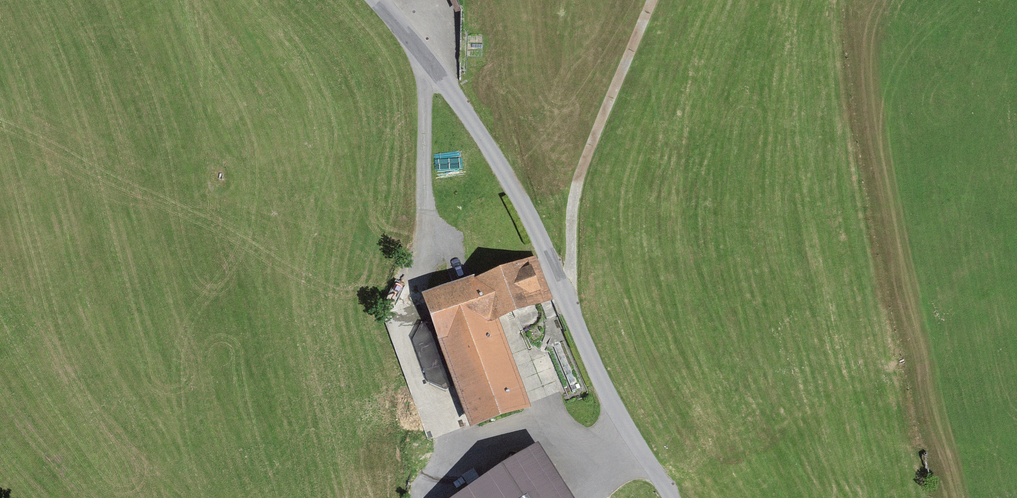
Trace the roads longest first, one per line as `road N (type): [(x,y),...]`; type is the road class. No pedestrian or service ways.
road 1 (unclassified): [(430,68),(497,159),(569,289),(625,428),(670,497)]
road 2 (track): [(569,289),(577,183),(655,0)]
road 3 (residential): [(430,68),(420,250)]

